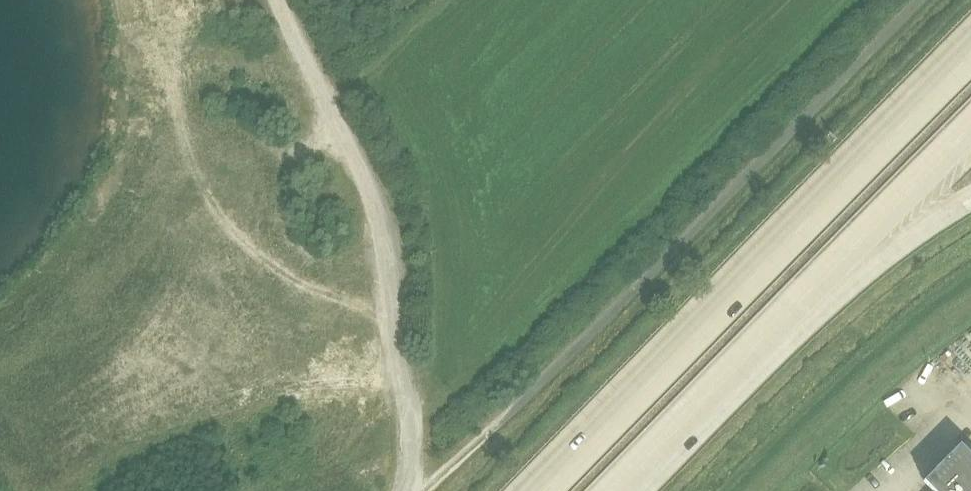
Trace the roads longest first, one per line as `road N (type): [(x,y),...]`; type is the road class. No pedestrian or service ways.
road 1 (track): [(412,490),(921,0)]
road 2 (motorway): [(970,57),(544,490)]
road 3 (track): [(68,490),(214,426),(392,375),(400,490)]
road 4 (track): [(392,375),(378,231),(287,0)]
road 5 (motorway): [(761,342),(970,127)]
road 6 (motorway): [(761,342),(947,202),(970,192)]
road 7 (motorway): [(616,490),(761,342)]
road 8 (track): [(315,85),(148,45)]

